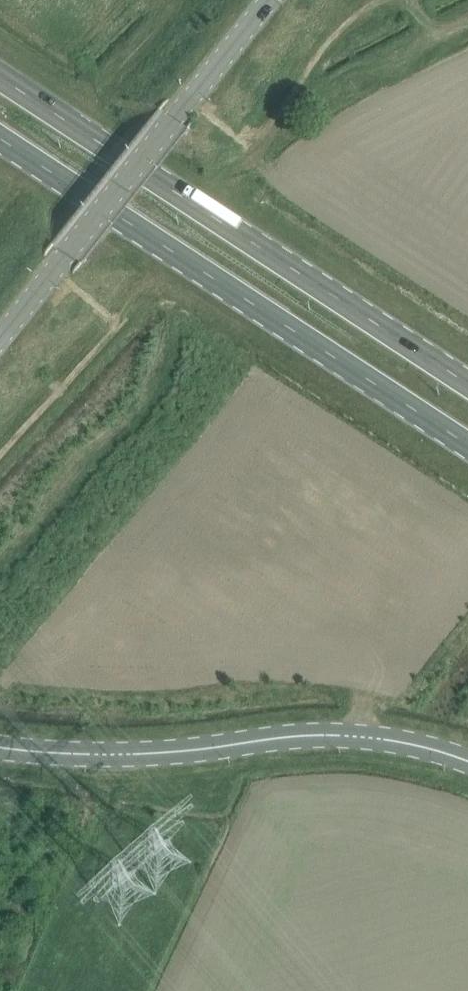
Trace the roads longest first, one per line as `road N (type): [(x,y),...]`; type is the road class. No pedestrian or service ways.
road 1 (primary): [(467,386),(0,75)]
road 2 (primary): [(0,138),(467,445)]
road 3 (unclassified): [(467,761),(345,733),(132,755),(0,747)]
road 4 (unclassified): [(59,266),(271,0)]
road 5 (track): [(253,147),(467,20)]

